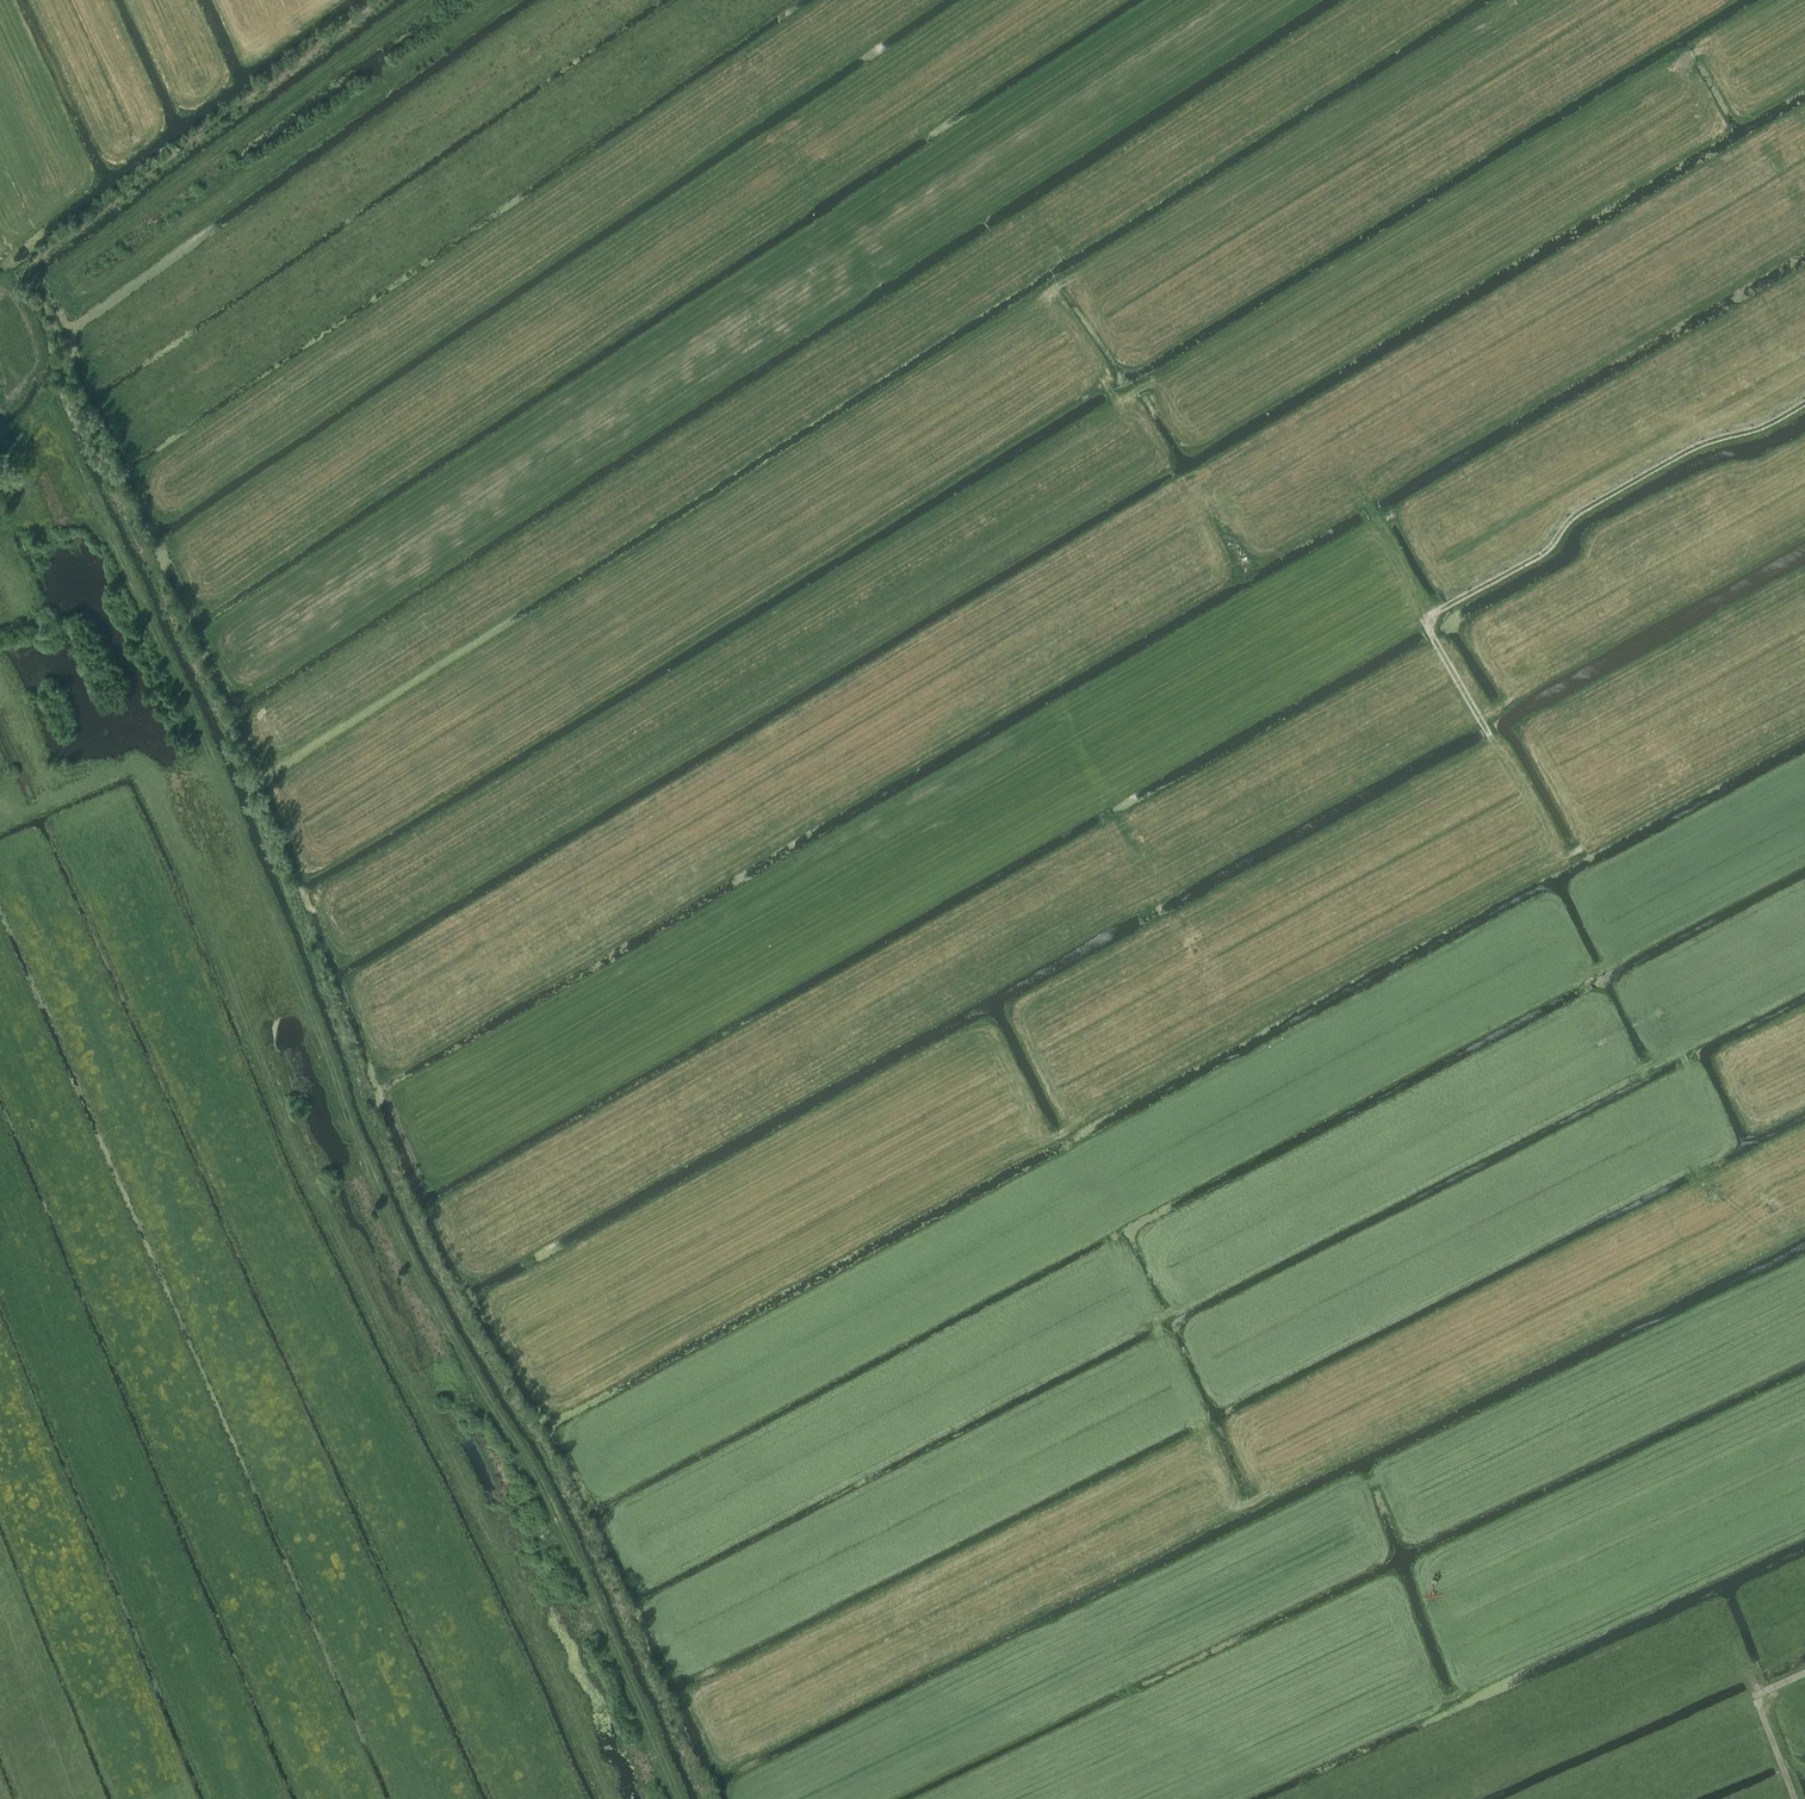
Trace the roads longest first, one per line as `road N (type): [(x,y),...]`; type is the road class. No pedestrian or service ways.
road 1 (track): [(1804,402),(1672,459),(1579,512),(1539,556),(1425,619),(1488,735)]
road 2 (track): [(1804,1673),(1759,1693),(1757,1702),(1794,1798)]

